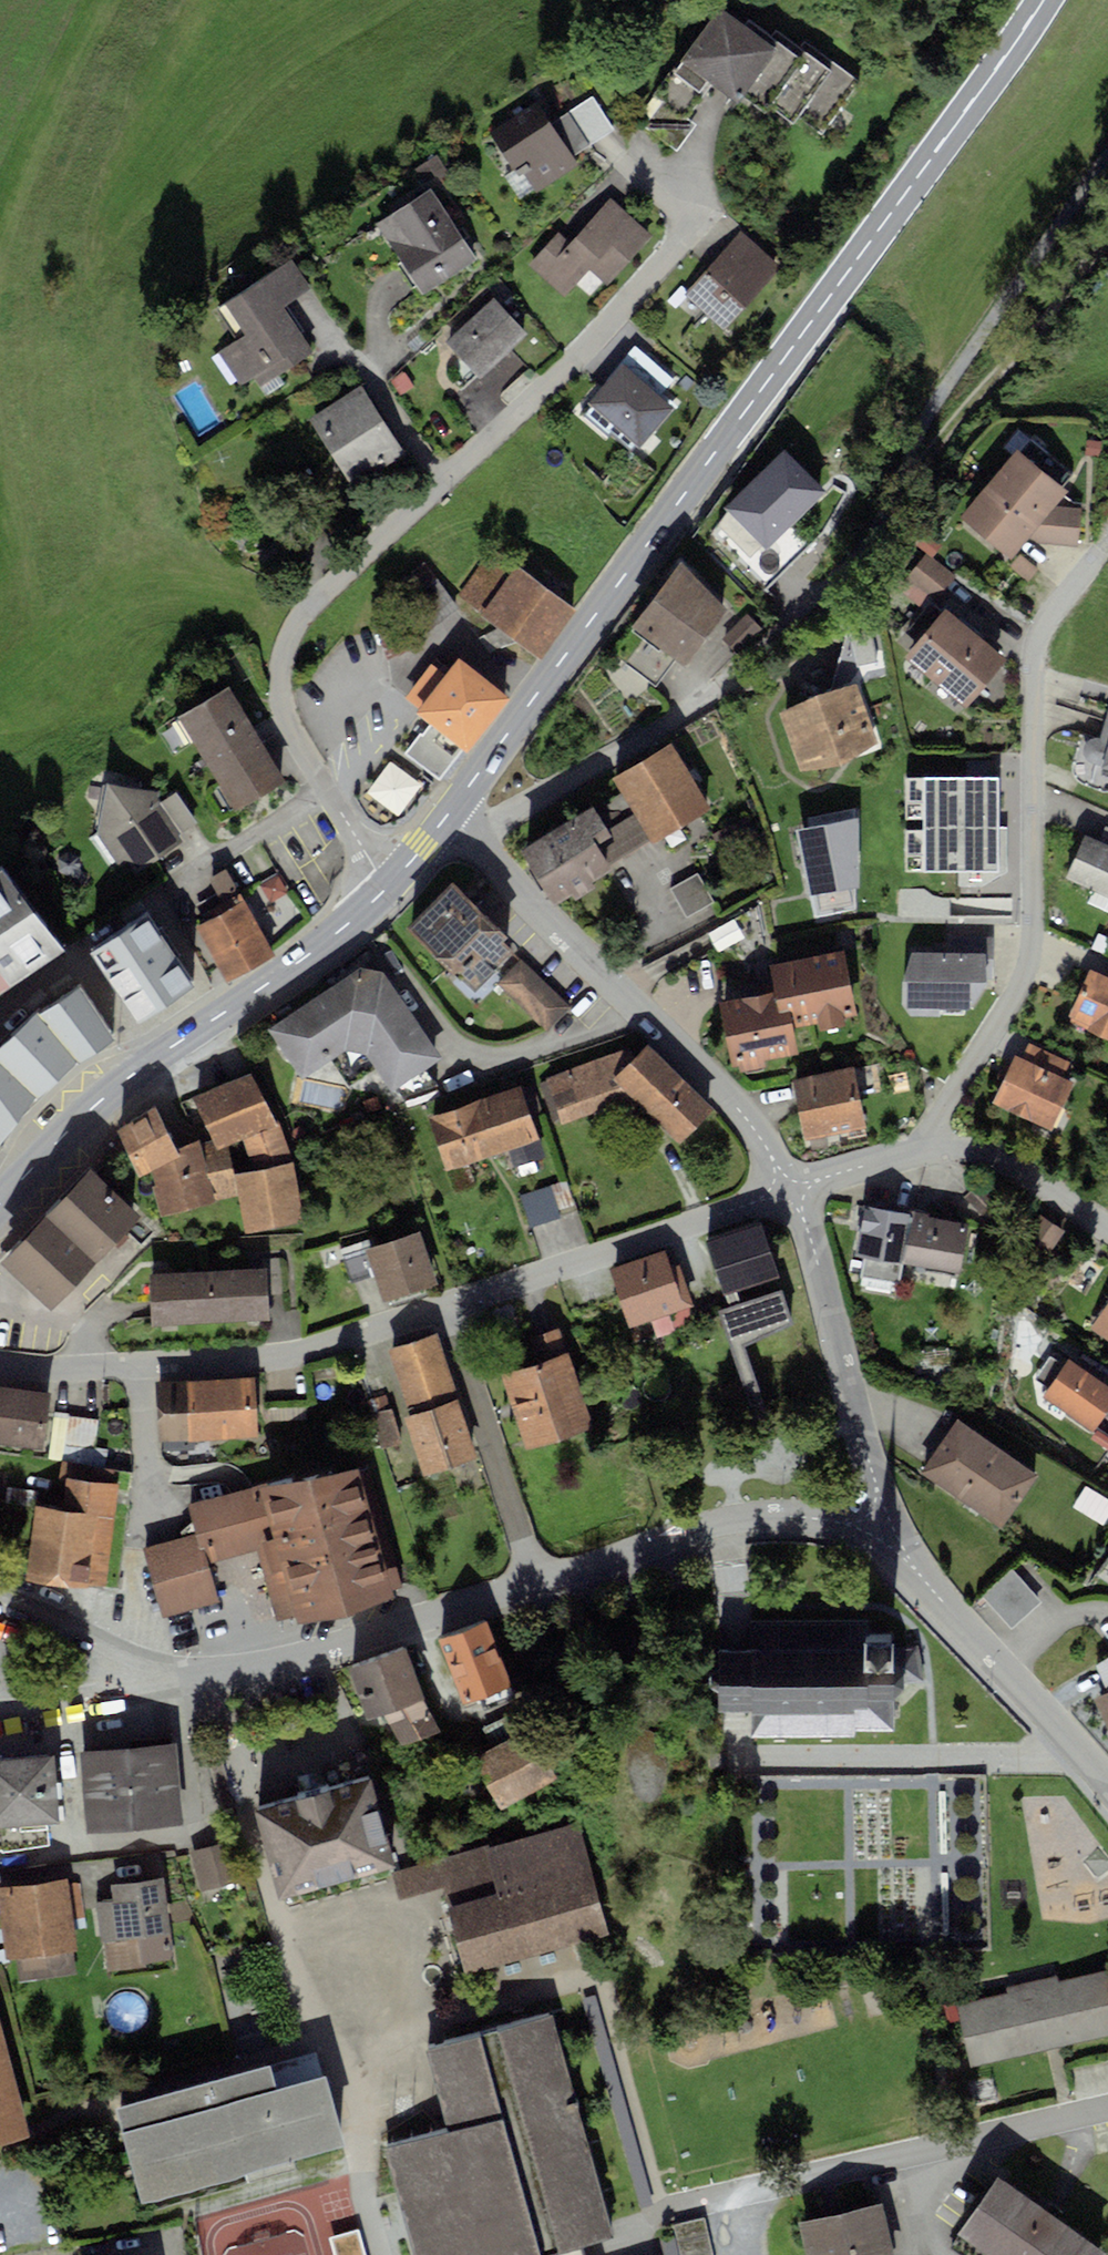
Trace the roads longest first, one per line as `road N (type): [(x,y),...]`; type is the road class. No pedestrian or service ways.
road 1 (primary): [(1049,0),(448,819)]
road 2 (residential): [(390,885),(367,857),(290,710),(285,652),(296,624),(567,365),(697,226),(684,165)]
road 3 (residential): [(1101,553),(1055,611),(1032,677),(1030,956),(930,1147)]
road 4 (primary): [(390,885),(304,957),(113,1088),(0,1199)]
road 5 (residential): [(468,834),(724,1095),(792,1190)]
road 6 (residential): [(653,2213),(1107,2106)]
road 7 (residential): [(445,1307),(290,1353),(138,1366),(0,1365)]
road 8 (track): [(1107,170),(929,407),(900,484)]
road 9 (residential): [(895,1530),(800,1513),(752,1516),(536,1581)]
road 10 (residential): [(792,1190),(445,1307)]
road 11 (residential): [(536,1581),(284,1662),(185,1683)]
road 12 (residential): [(792,1190),(895,1530)]
road 13 (residential): [(1107,1783),(944,1603),(895,1530)]
road 14 (track): [(1107,244),(900,484)]
road 15 (residential): [(536,1581),(445,1307)]
road 16 (residential): [(705,695),(468,834)]
road 17 (residential): [(185,1683),(0,1598)]
road 18 (residential): [(1107,1228),(999,1162),(930,1147)]
road 19 (residential): [(0,1721),(185,1683)]
road 20 (residential): [(930,1147),(792,1190)]

